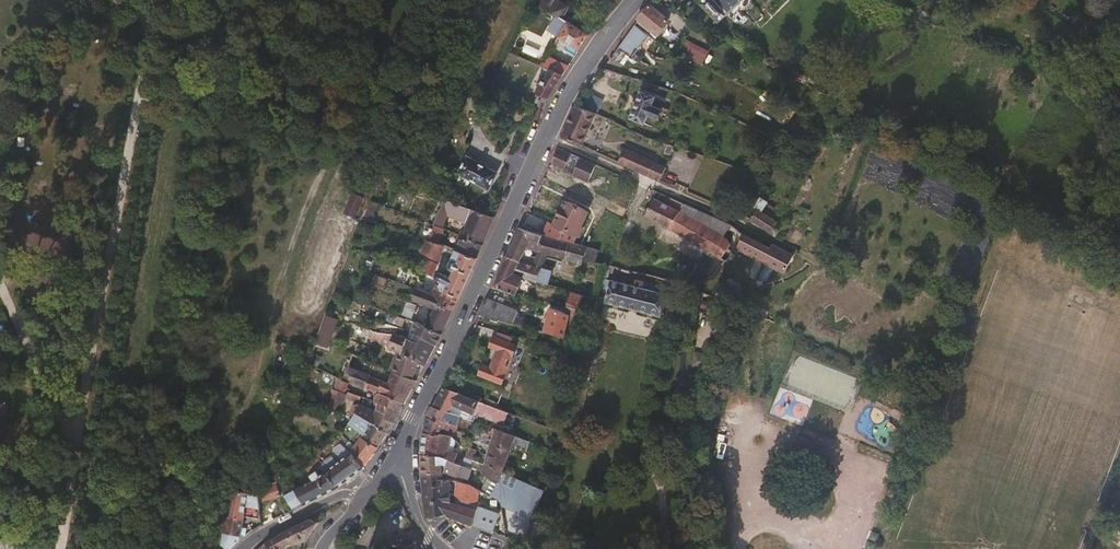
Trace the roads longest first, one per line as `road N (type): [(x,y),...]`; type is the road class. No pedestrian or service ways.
road 1 (tertiary): [(397,458),(570,90),(637,0)]
road 2 (unclassified): [(365,496),(342,495),(245,548)]

